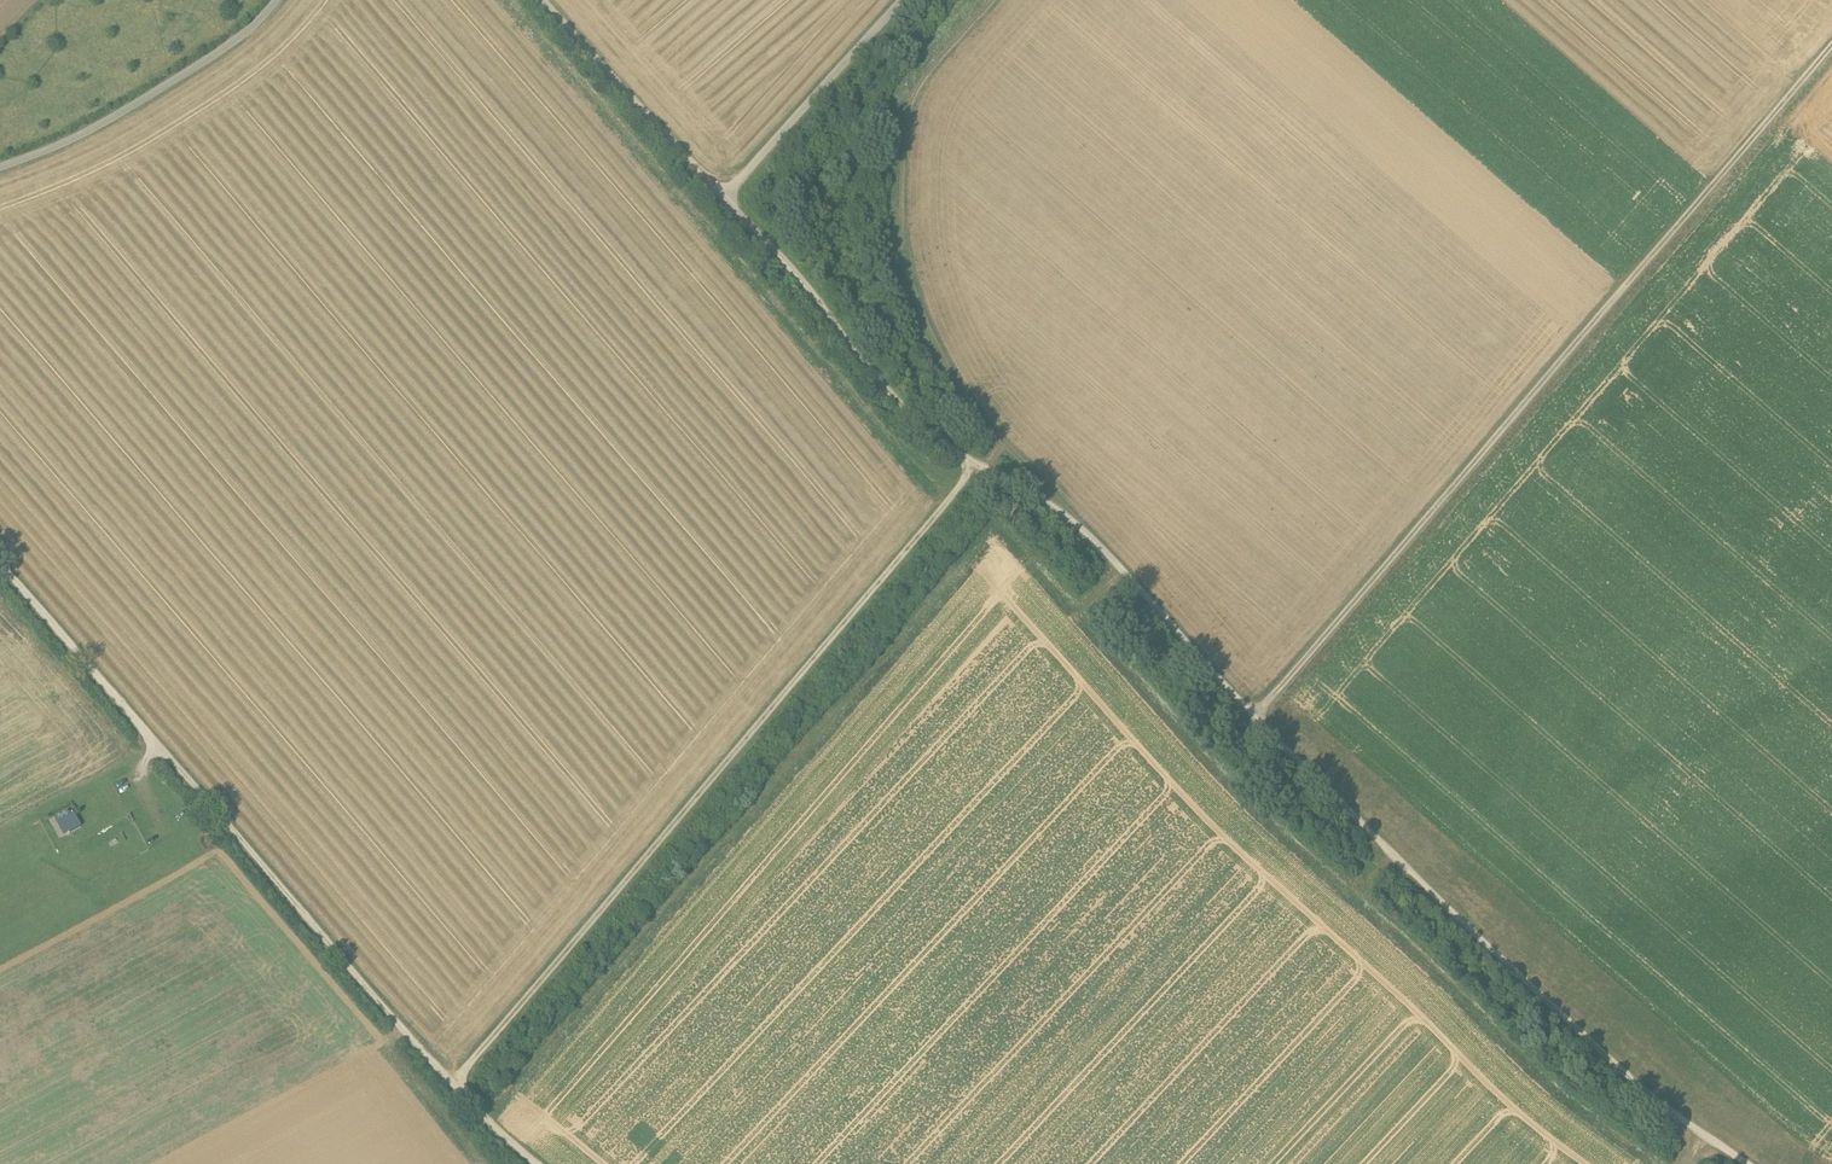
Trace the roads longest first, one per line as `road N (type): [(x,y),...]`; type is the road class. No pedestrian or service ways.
road 1 (track): [(985,469),(1062,505),(1403,868),(1619,1066),(1747,1163)]
road 2 (track): [(1255,715),(1831,42)]
road 3 (track): [(985,469),(453,1084)]
road 4 (track): [(453,1084),(0,564)]
road 5 (track): [(994,0),(936,68),(911,112),(903,229),(943,352),(1062,505)]
road 6 (track): [(728,196),(929,433),(985,469)]
road 7 (track): [(0,166),(118,124),(273,0)]
road 8 (track): [(728,196),(913,0)]
road 9 (track): [(551,0),(728,196)]
road 10 (track): [(157,748),(138,782),(177,851)]

